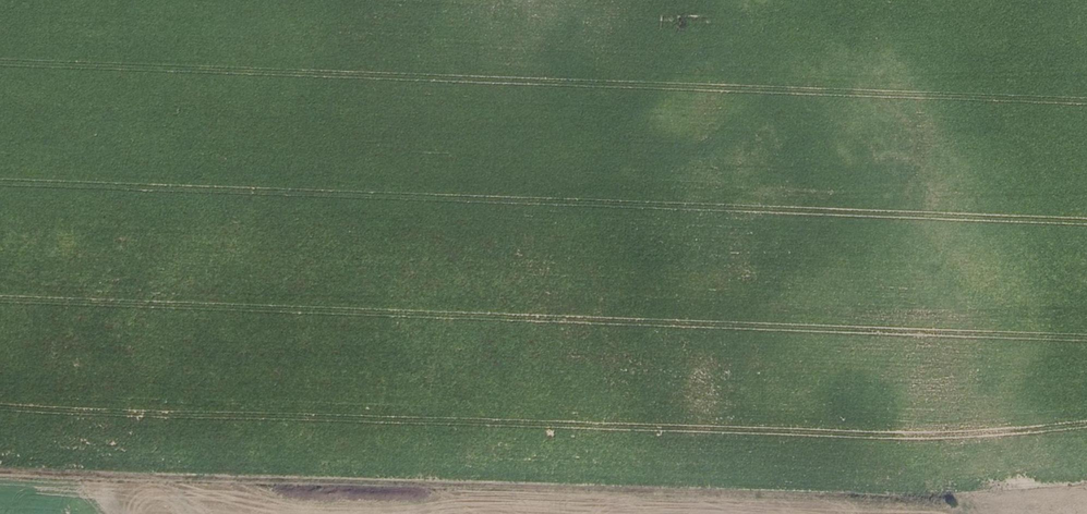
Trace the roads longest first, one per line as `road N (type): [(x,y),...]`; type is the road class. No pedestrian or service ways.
road 1 (track): [(0,472),(870,499)]
road 2 (track): [(436,488),(688,5),(680,0)]

